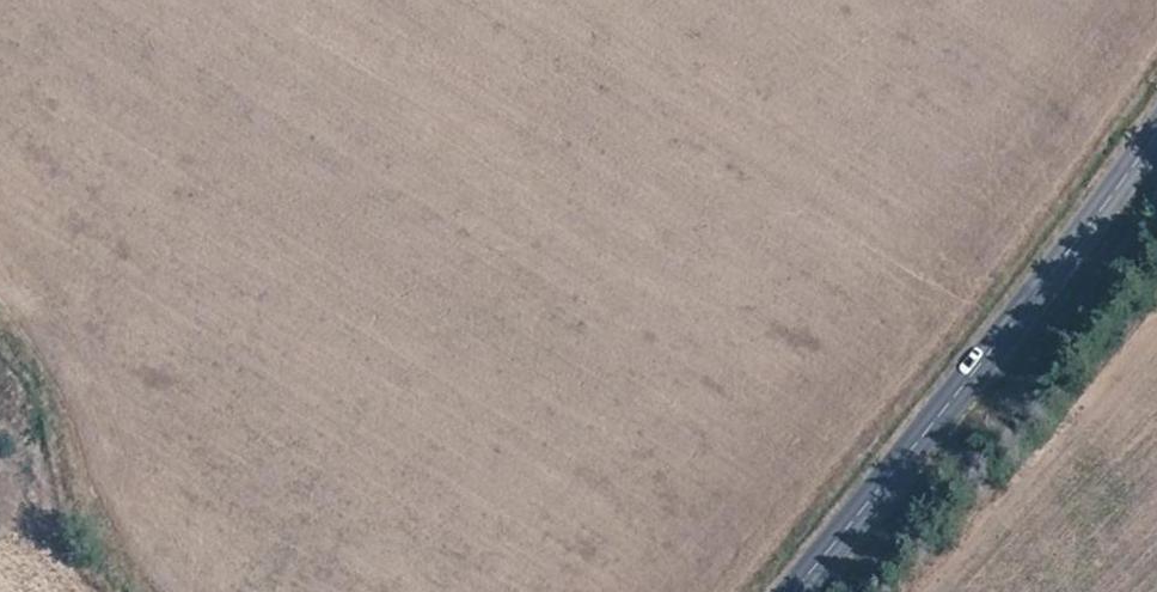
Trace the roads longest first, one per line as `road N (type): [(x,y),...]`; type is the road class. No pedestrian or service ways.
road 1 (tertiary): [(1156,132),(1017,319),(788,591)]
road 2 (track): [(167,591),(125,524),(81,405),(0,267)]

